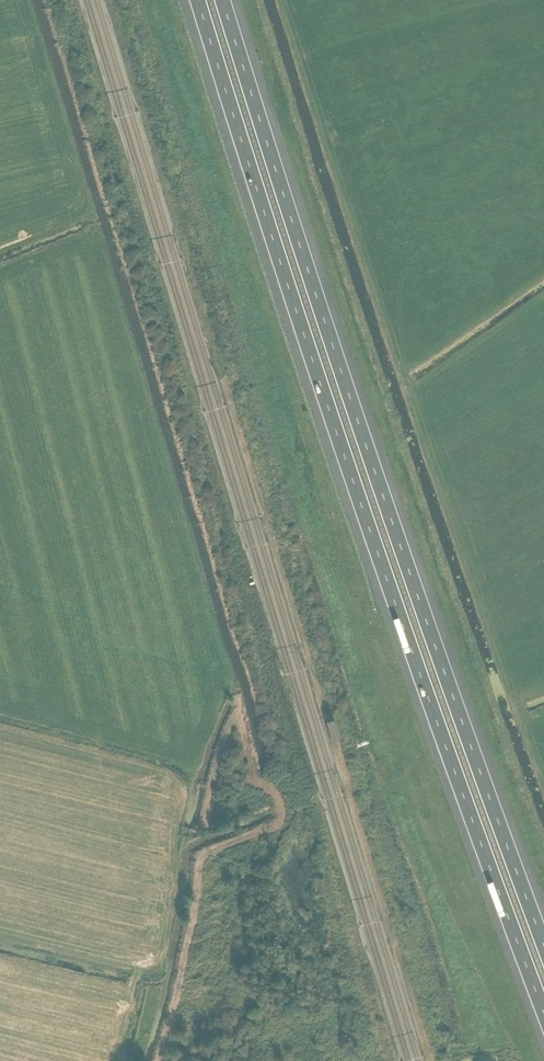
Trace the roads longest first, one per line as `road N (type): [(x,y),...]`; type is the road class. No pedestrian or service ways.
road 1 (motorway): [(197,0),(365,524),(543,1017)]
road 2 (motorway): [(543,939),(392,514),(226,0)]

